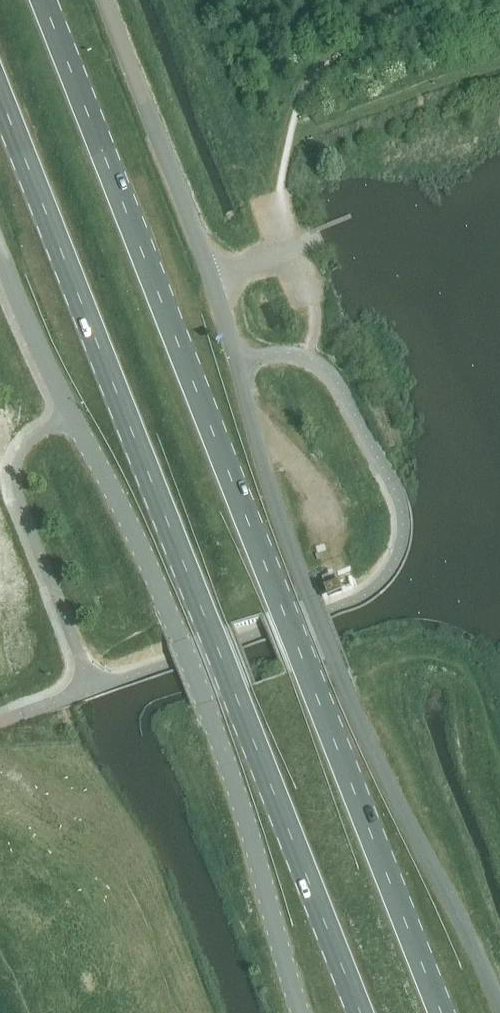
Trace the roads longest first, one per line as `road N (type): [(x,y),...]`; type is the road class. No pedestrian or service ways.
road 1 (unclassified): [(499,1011),(385,779),(310,597),(272,499),(212,280),(104,0)]
road 2 (primary): [(441,1012),(44,0)]
road 3 (primary): [(0,101),(360,1012)]
road 4 (unclassified): [(300,1012),(250,832),(160,590),(0,255)]

